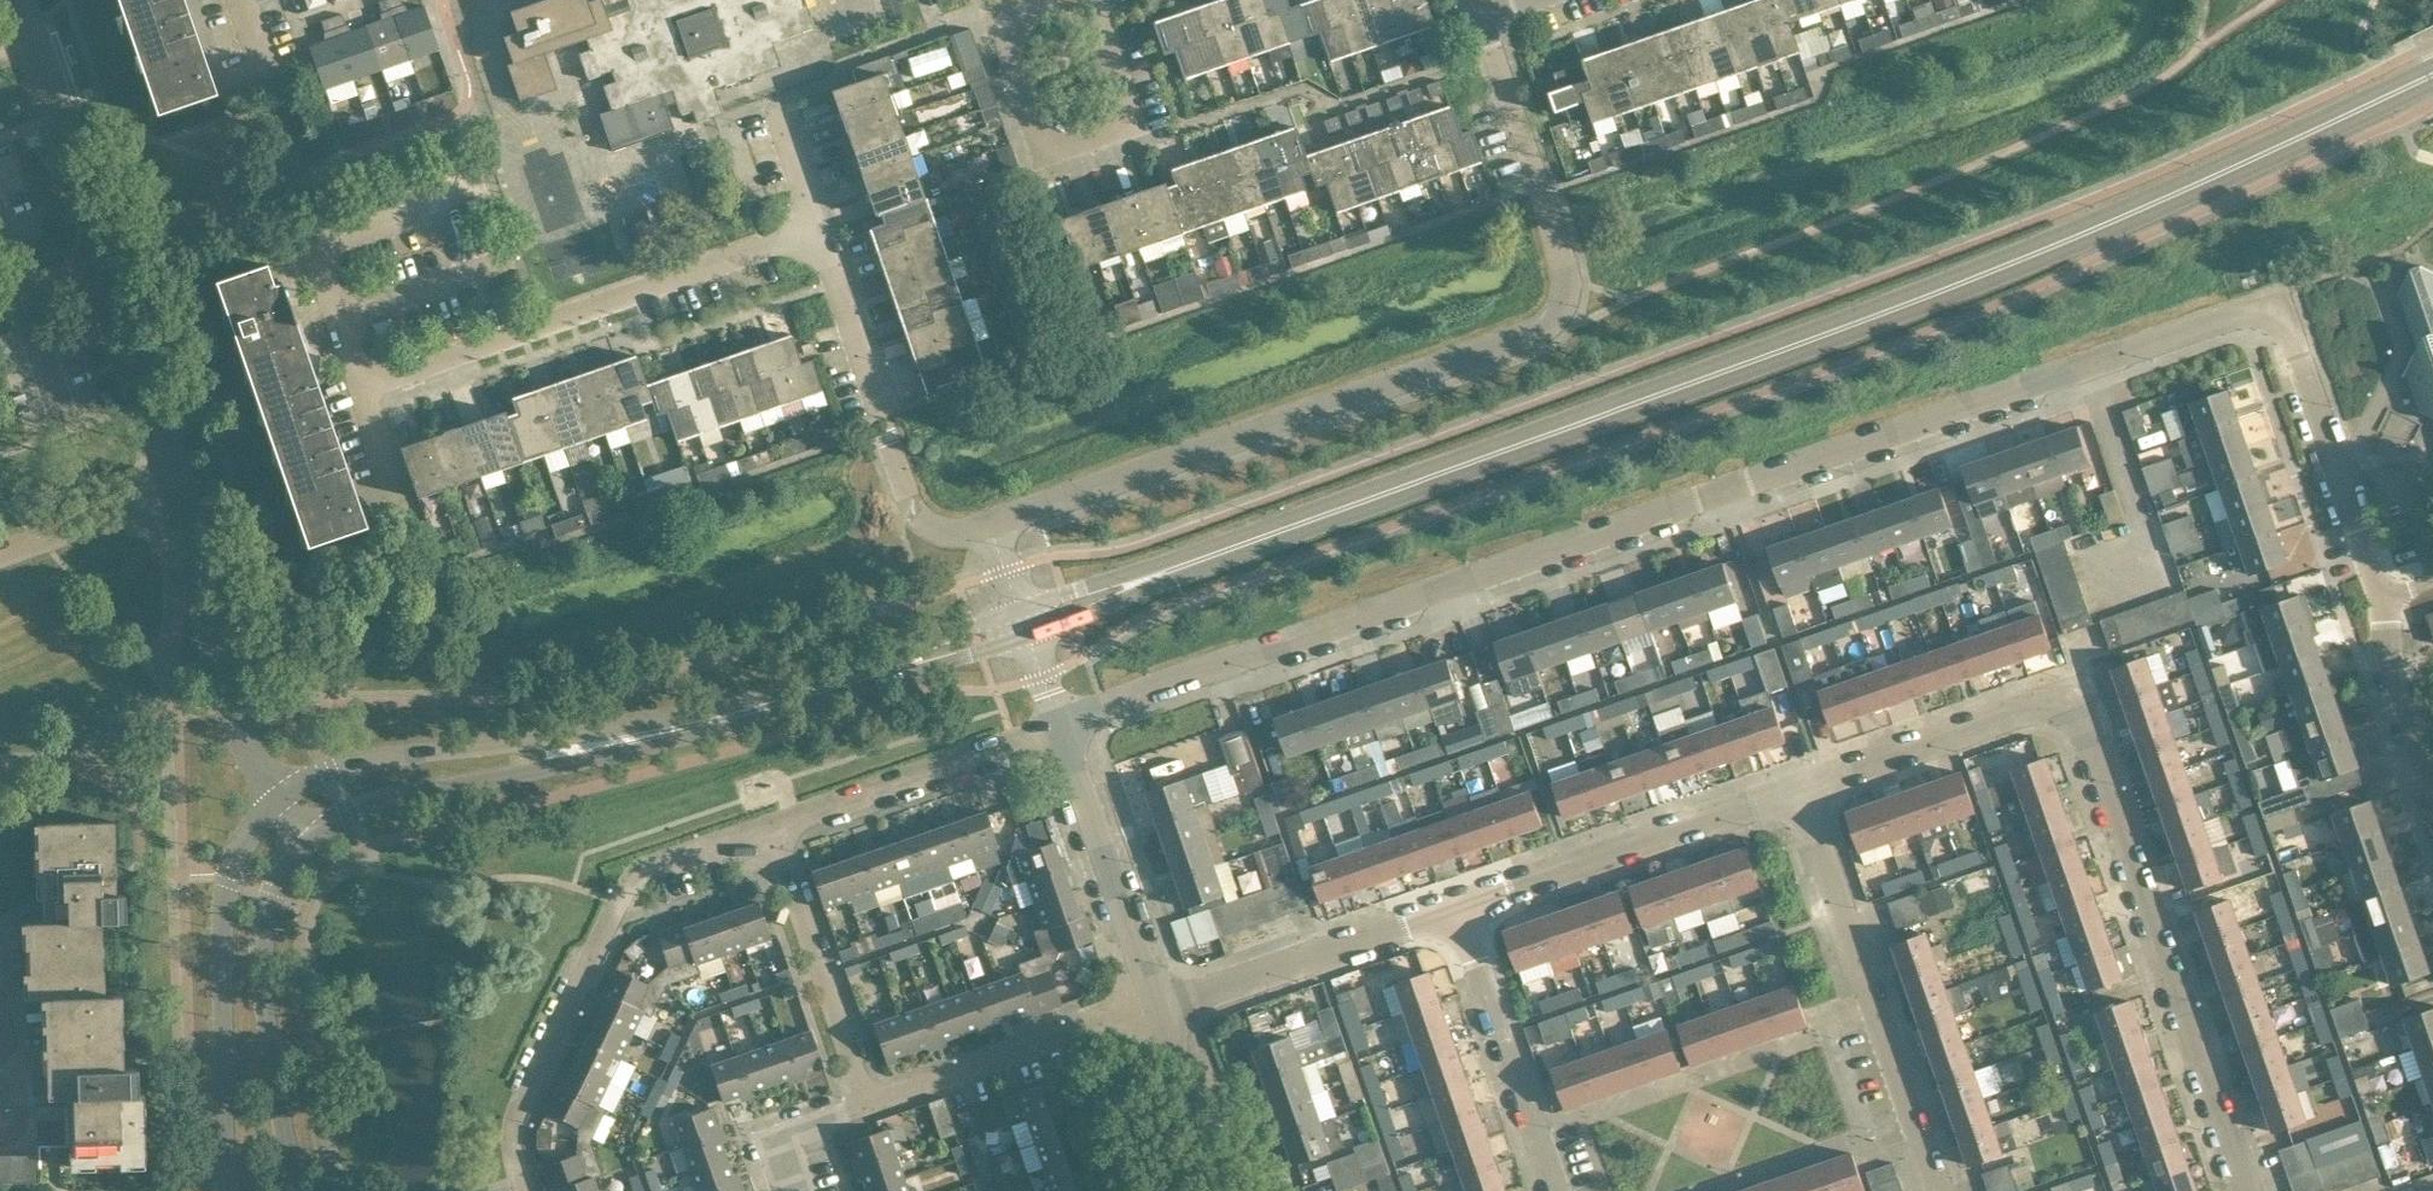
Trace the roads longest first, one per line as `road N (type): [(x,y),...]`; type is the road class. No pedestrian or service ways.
road 1 (tertiary): [(1173,569),(2039,253),(2432,76)]
road 2 (residential): [(1056,724),(2241,310),(2272,312)]
road 3 (residential): [(988,525),(1550,320),(1569,279),(1481,17)]
road 4 (residential): [(2249,1190),(2091,734),(2067,707)]
road 5 (residential): [(173,488),(153,403),(16,0)]
road 6 (residential): [(2432,790),(2384,653),(2377,578),(2294,337),(2272,312)]
road 7 (residential): [(525,1190),(514,1136),(521,1104),(618,902),(654,864),(772,825)]
road 8 (residential): [(360,386),(811,232)]
road 9 (tertiary): [(721,719),(382,755),(324,771),(277,796)]
road 10 (tertiary): [(305,844),(324,826),(392,796),(596,759),(721,719)]
road 11 (residential): [(1938,1190),(1800,787)]
road 12 (tertiary): [(277,796),(236,850),(221,922),(225,1190)]
road 13 (residential): [(988,525),(944,535),(916,514),(811,232)]
road 14 (tertiary): [(298,1190),(261,942),(272,890),(305,844)]
road 15 (residential): [(1464,908),(1800,787)]
road 16 (residential): [(1083,0),(1121,97),(1111,124),(1071,140),(1038,124),(1012,47),(1022,8)]
road 17 (residential): [(277,796),(229,704),(173,488)]
road 18 (residential): [(1155,1003),(1464,908)]
road 19 (residential): [(865,1102),(1155,1003)]
road 20 (residential): [(772,825),(1056,724)]
road 21 (residential): [(1560,1190),(1464,908)]
road 22 (residential): [(1155,1003),(1056,724)]
road 23 (residential): [(865,1102),(772,825)]
road 24 (residential): [(1800,787),(2041,702),(2067,707)]
road 25 (tertiary): [(822,688),(1026,633)]
road 26 (tertiary): [(1017,607),(822,688)]
road 27 (residential): [(1221,1190),(1155,1003)]
road 28 (residential): [(0,552),(173,488)]
road 29 (tertiary): [(1026,633),(1118,599),(1173,569)]
road 30 (tertiary): [(1173,569),(1017,607)]
road 31 (residential): [(360,386),(316,247)]
road 32 (residential): [(795,1190),(783,1139),(800,1124),(865,1102)]
road 33 (residential): [(811,232),(769,106)]

